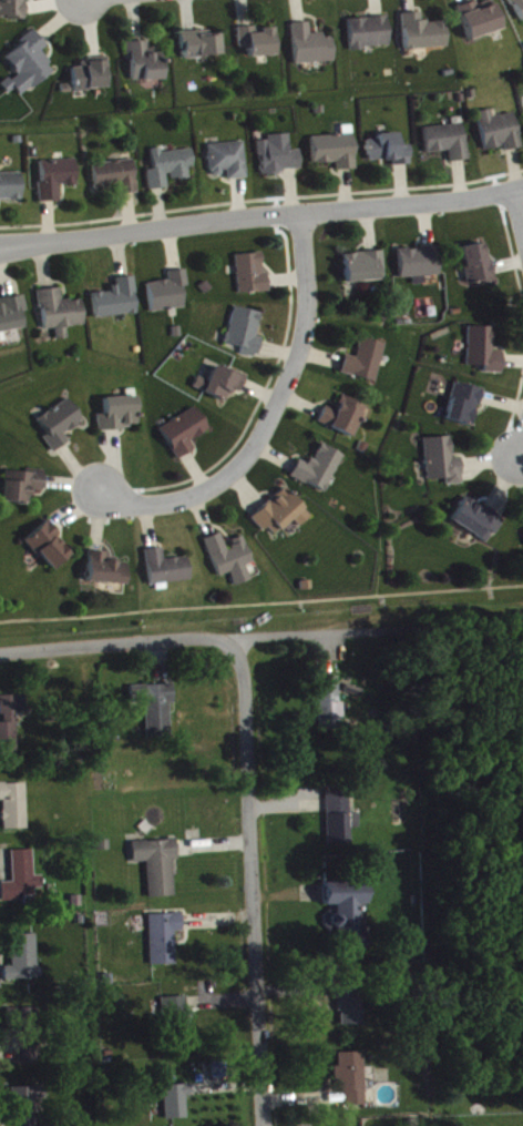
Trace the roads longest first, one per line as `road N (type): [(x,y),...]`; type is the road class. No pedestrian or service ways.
road 1 (residential): [(522,191),(0,246)]
road 2 (residential): [(267,1125),(247,680),(233,645)]
road 3 (residential): [(308,213),(312,300),(301,353),(267,432),(237,469),(191,498),(127,504),(103,489)]
road 4 (residential): [(366,635),(233,645),(204,632),(0,655)]

